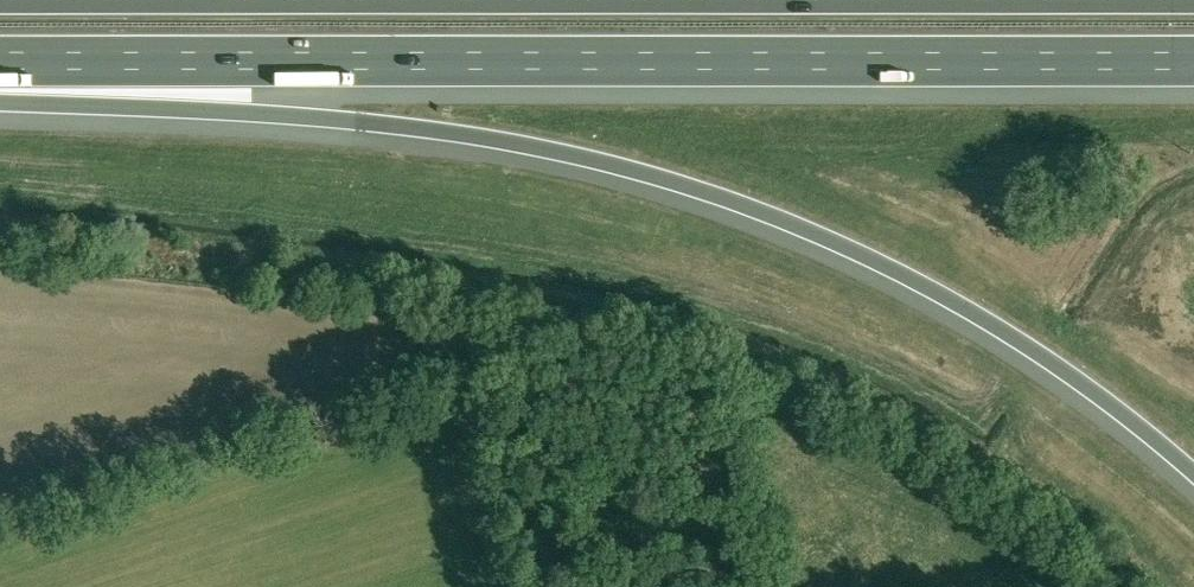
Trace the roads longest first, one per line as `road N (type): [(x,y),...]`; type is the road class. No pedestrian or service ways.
road 1 (motorway): [(0,85),(513,145),(674,186),(775,221),(968,315),(1065,375),(1193,477)]
road 2 (motorway): [(0,60),(1193,60)]

